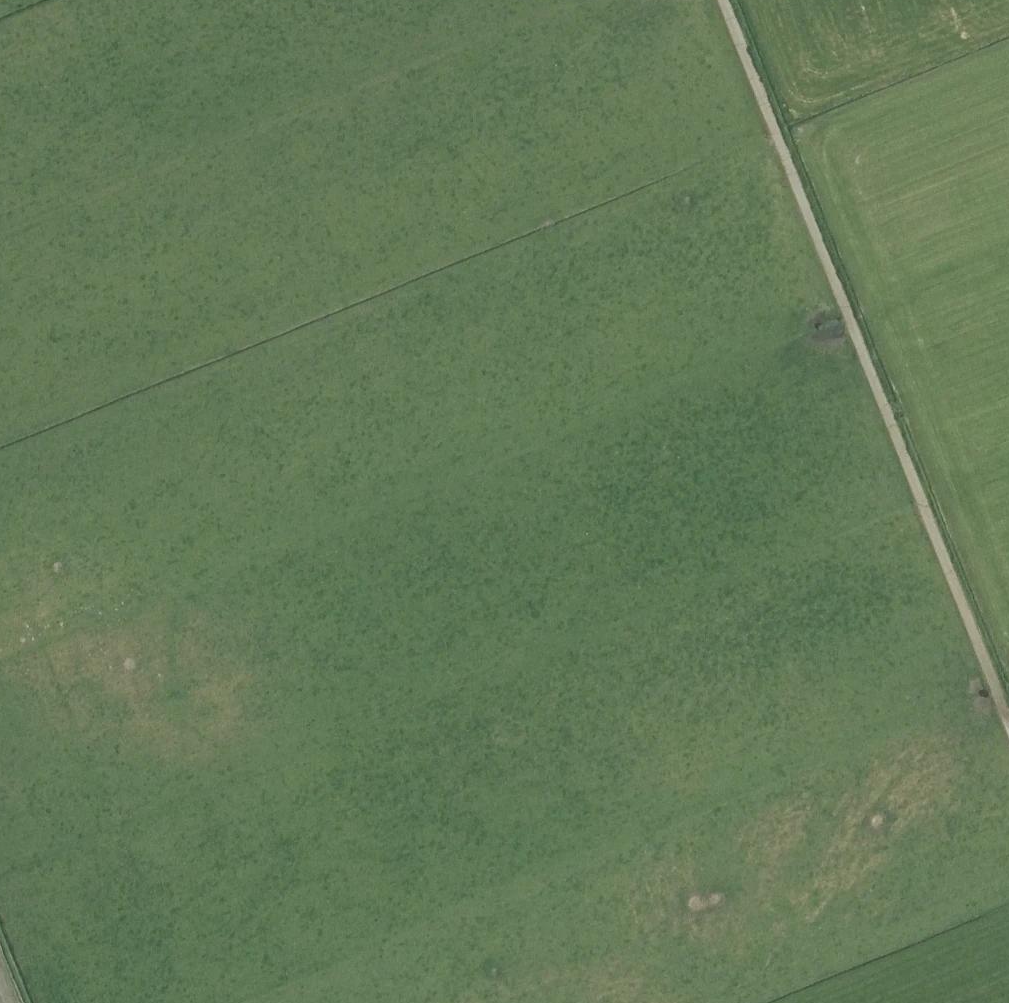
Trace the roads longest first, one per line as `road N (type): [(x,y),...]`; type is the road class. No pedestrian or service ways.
road 1 (track): [(721,0),(1008,726)]

